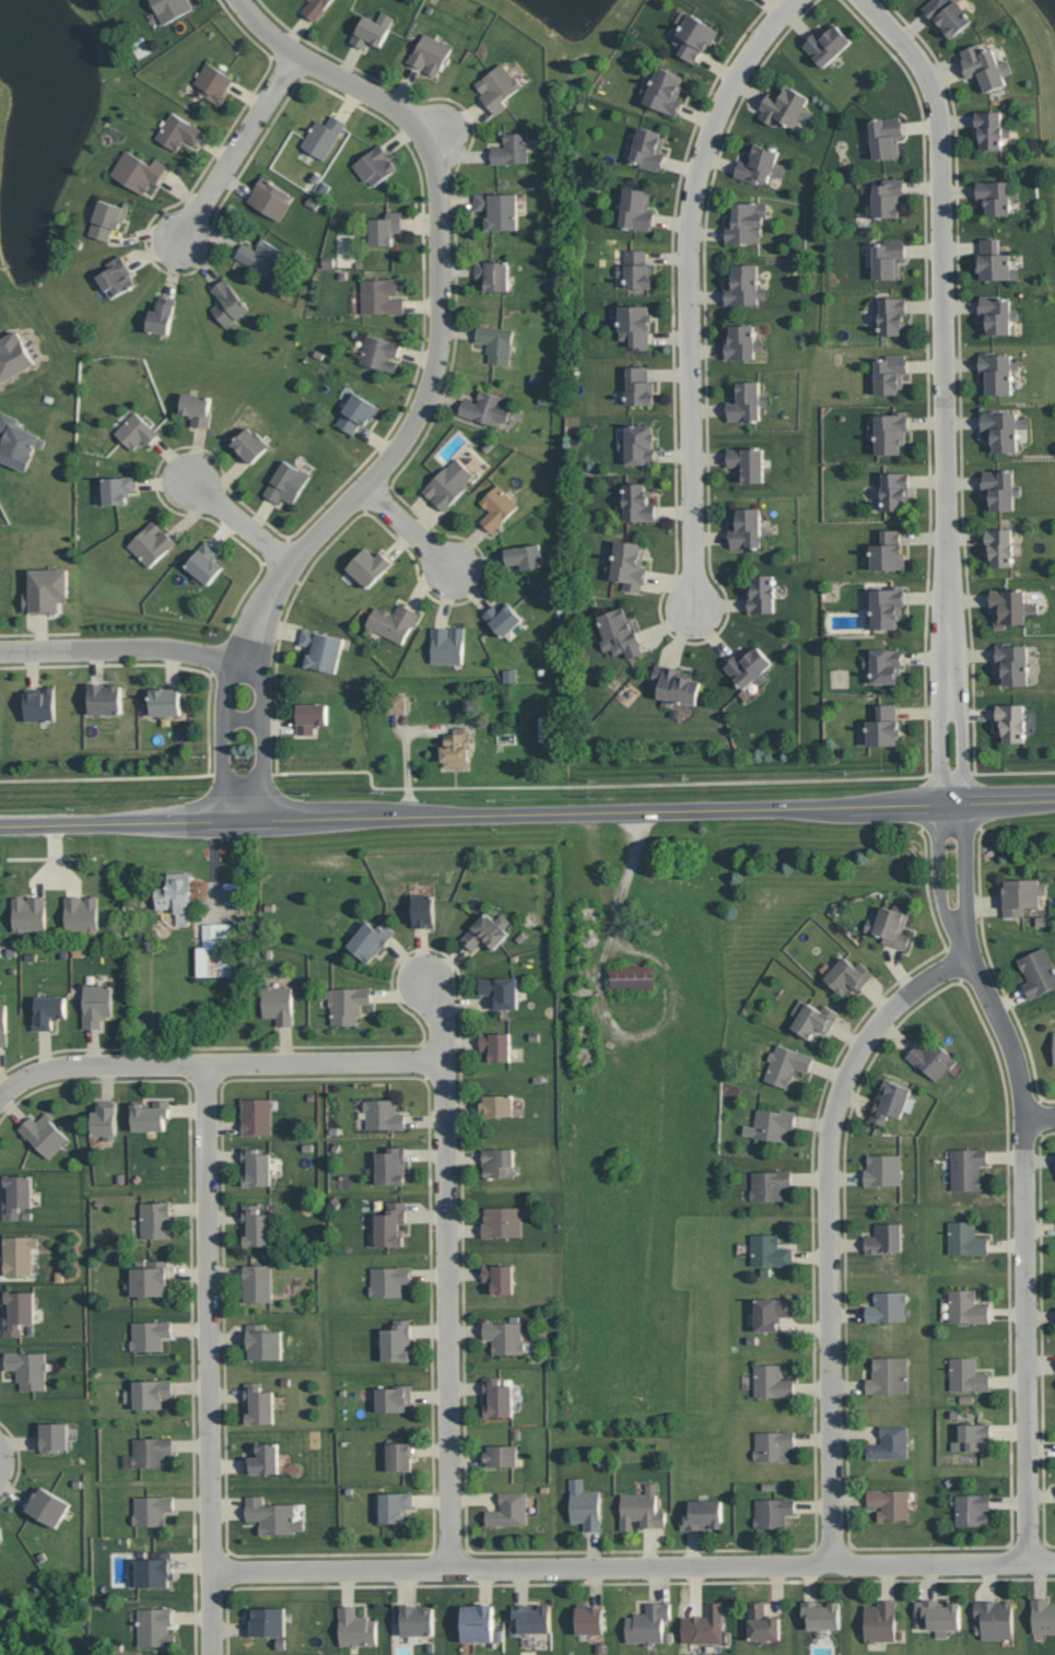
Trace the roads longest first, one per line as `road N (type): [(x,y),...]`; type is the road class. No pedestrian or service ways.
road 1 (primary): [(0,825),(1054,801)]
road 2 (residential): [(1054,1561),(212,1571)]
road 3 (residential): [(869,0),(925,59),(940,107),(953,803)]
road 4 (residential): [(1027,1561),(1023,1096),(1010,1041),(958,916),(953,803)]
road 5 (residential): [(288,568),(411,434),(430,392),(442,326),(438,179),(429,150),(396,109),(292,55),(239,0)]
road 6 (residential): [(971,954),(889,1011),(854,1065),(833,1125),(831,1564)]
road 7 (residential): [(792,0),(745,61),(715,118),(690,211),(690,606)]
road 8 (residential): [(210,1654),(208,1063)]
road 9 (residential): [(445,1566),(443,1059),(438,1003),(424,981)]
road 10 (residential): [(443,1059),(79,1066),(42,1071),(0,1097)]
road 11 (residential): [(0,651),(178,650),(248,666)]
road 12 (residential): [(292,55),(180,239)]
road 13 (residential): [(248,666),(222,680),(221,718),(221,793),(248,819)]
road 14 (residential): [(248,819),(263,795),(265,717),(265,681),(248,666)]
road 15 (residential): [(288,568),(195,482)]
road 16 (residential): [(365,490),(457,573)]

